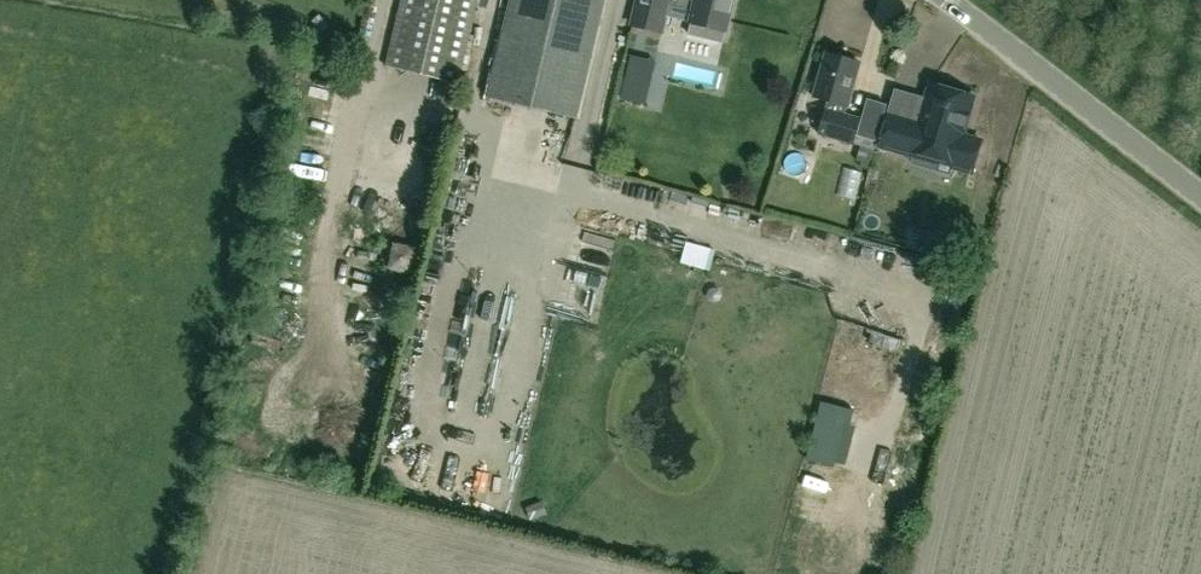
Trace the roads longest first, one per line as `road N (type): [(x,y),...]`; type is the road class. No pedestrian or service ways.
road 1 (unclassified): [(1200,193),(956,0)]

